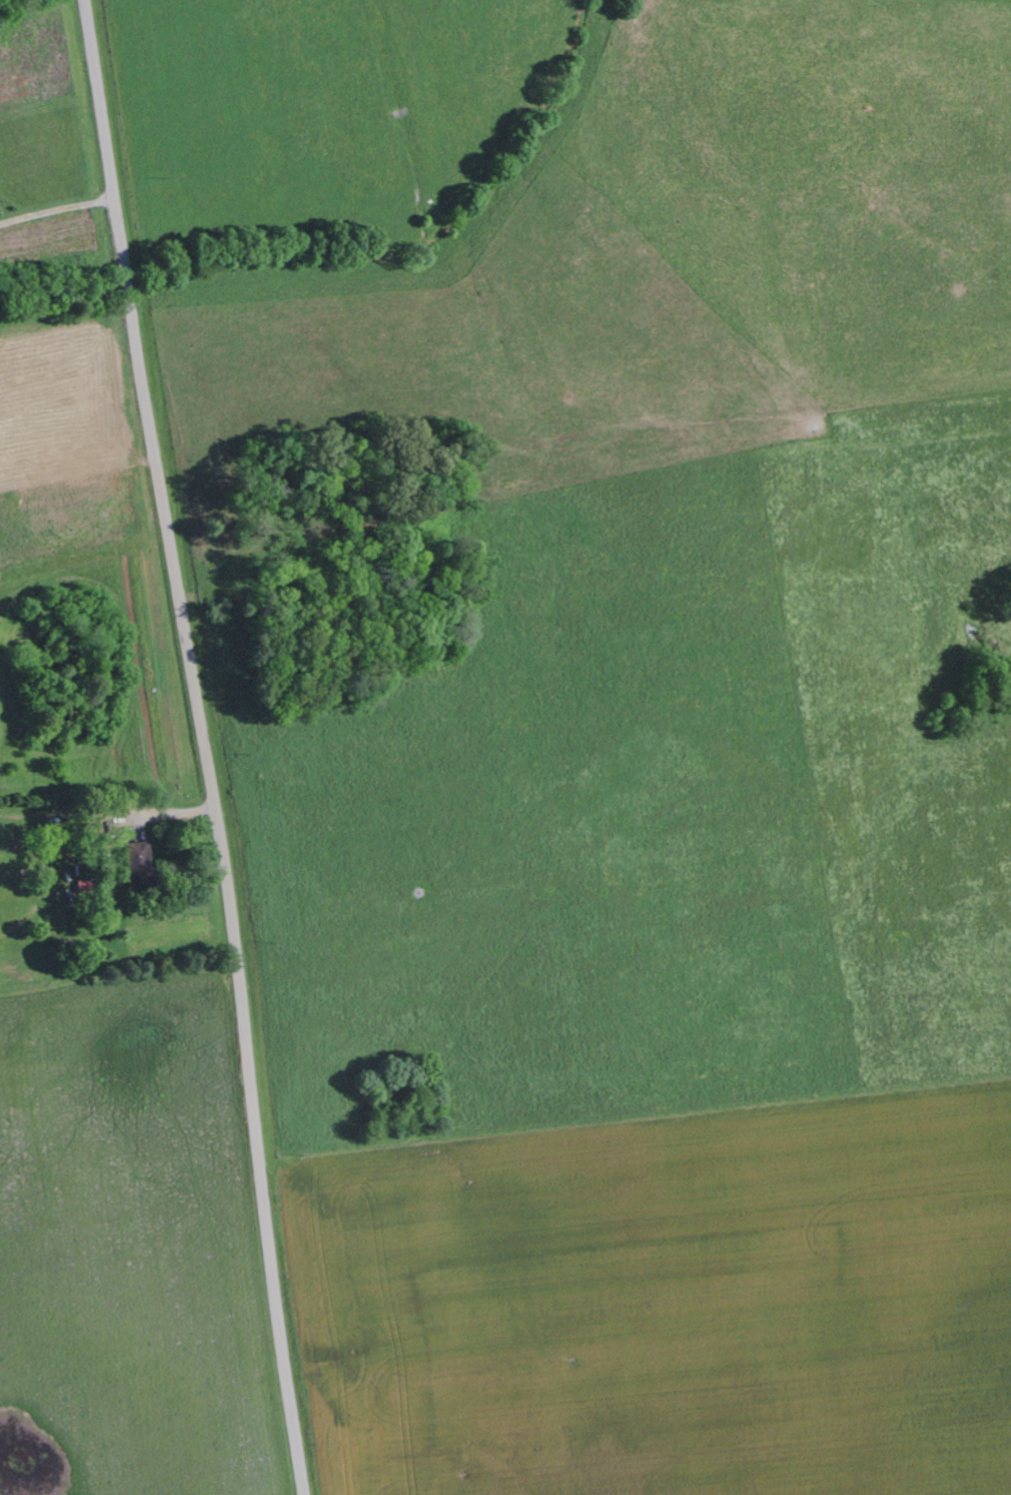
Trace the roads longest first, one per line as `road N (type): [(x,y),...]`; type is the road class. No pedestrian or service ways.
road 1 (secondary): [(302,1494),(216,812),(83,0)]

